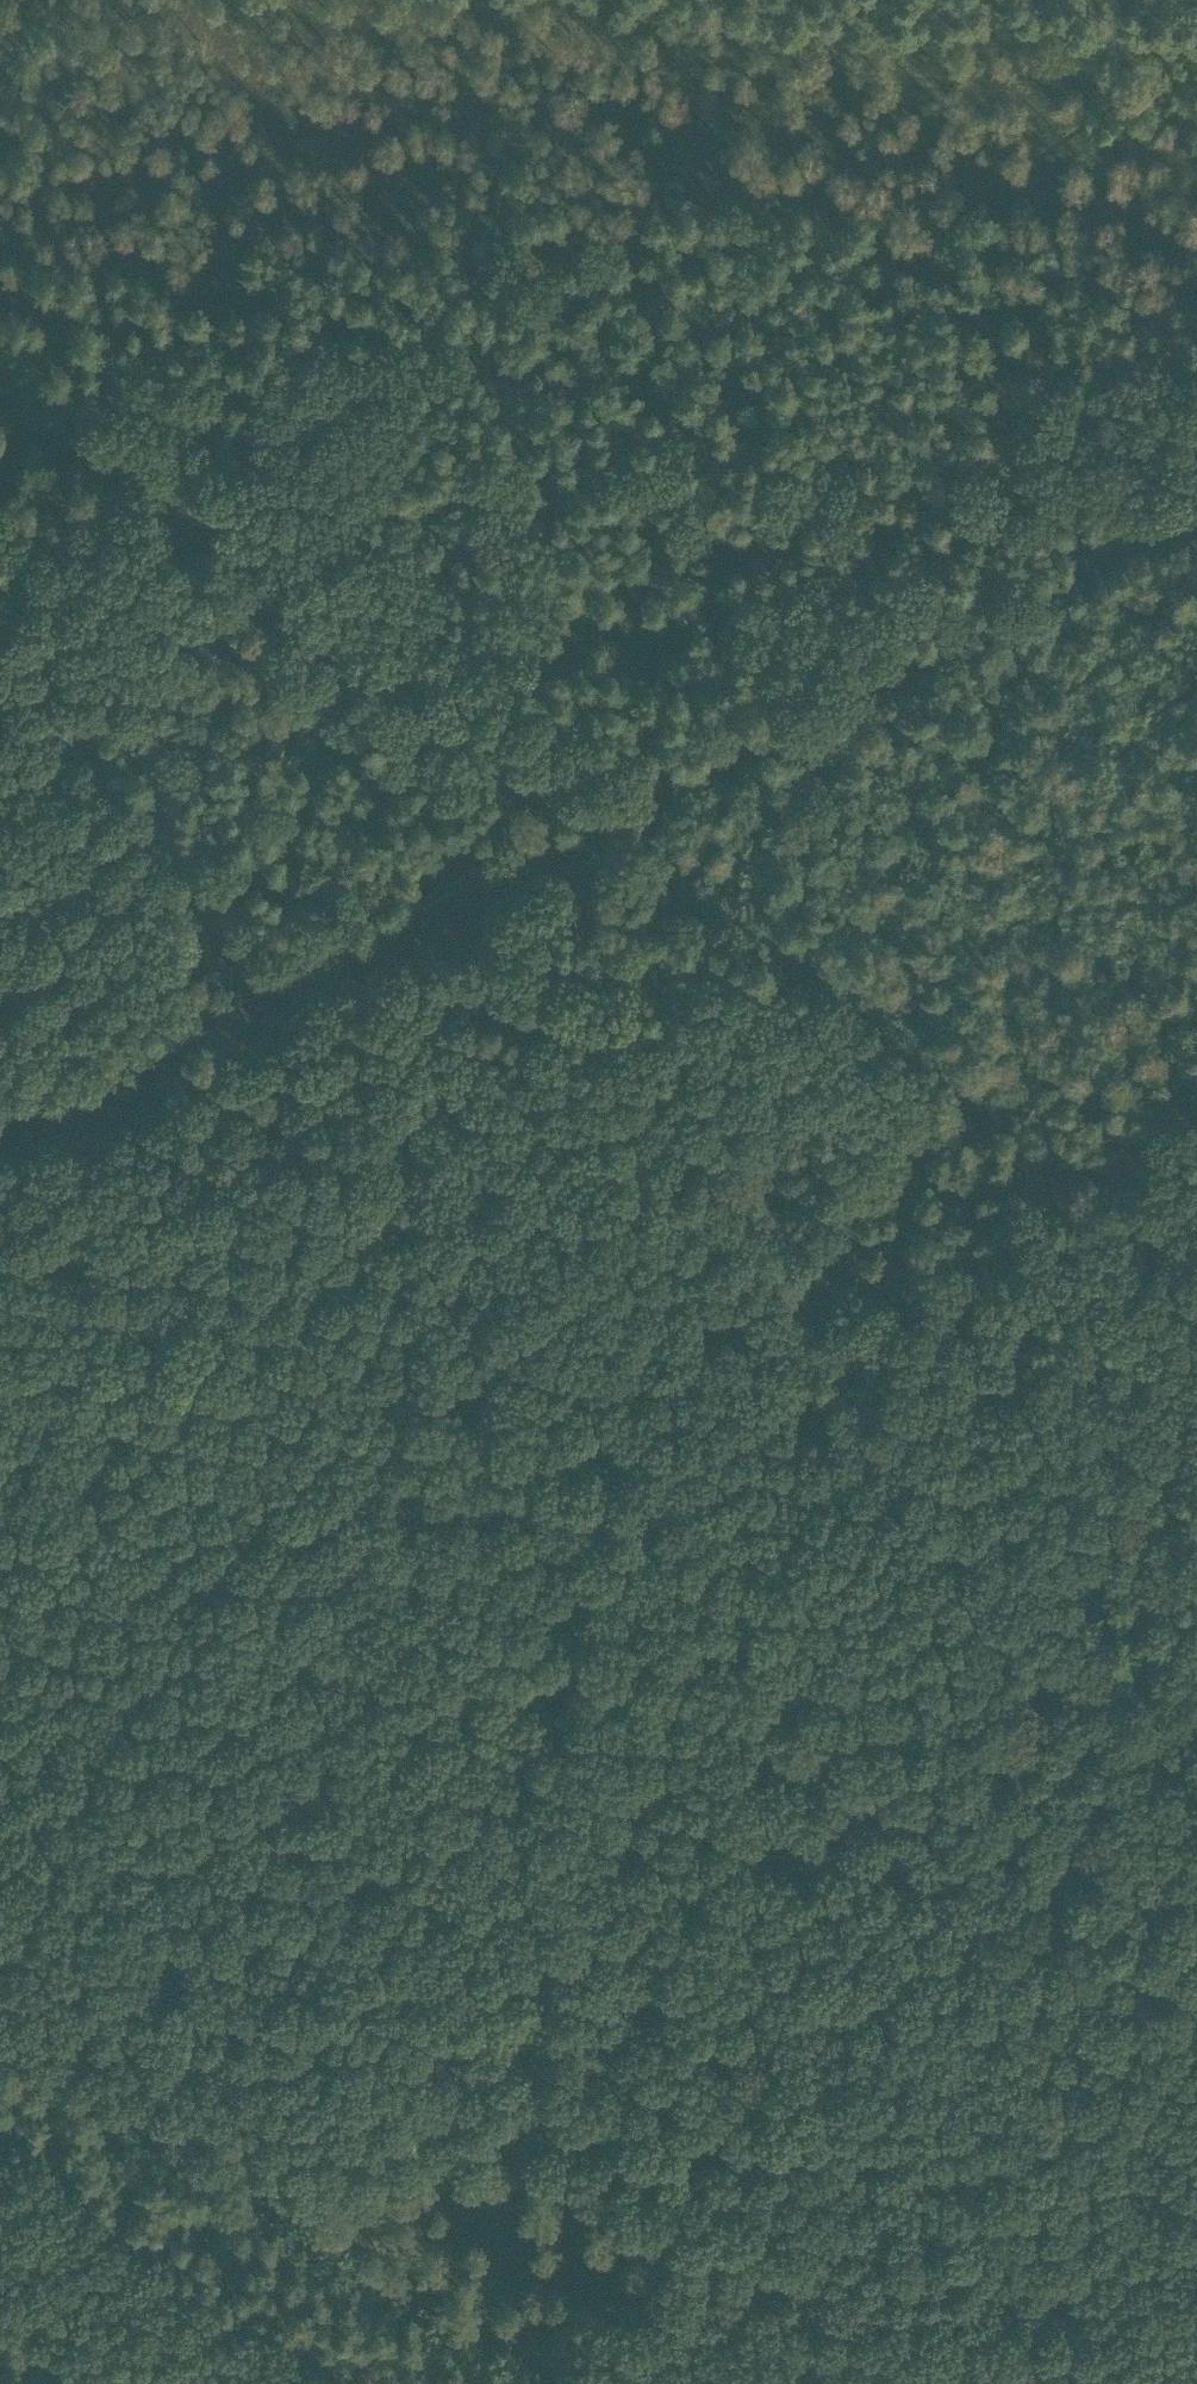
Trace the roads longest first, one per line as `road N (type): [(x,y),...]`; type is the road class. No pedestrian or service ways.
road 1 (track): [(575,807),(1196,1241)]
road 2 (track): [(575,807),(1167,504),(1196,510)]
road 3 (track): [(0,2006),(568,2383)]
road 4 (track): [(575,807),(0,1105)]

